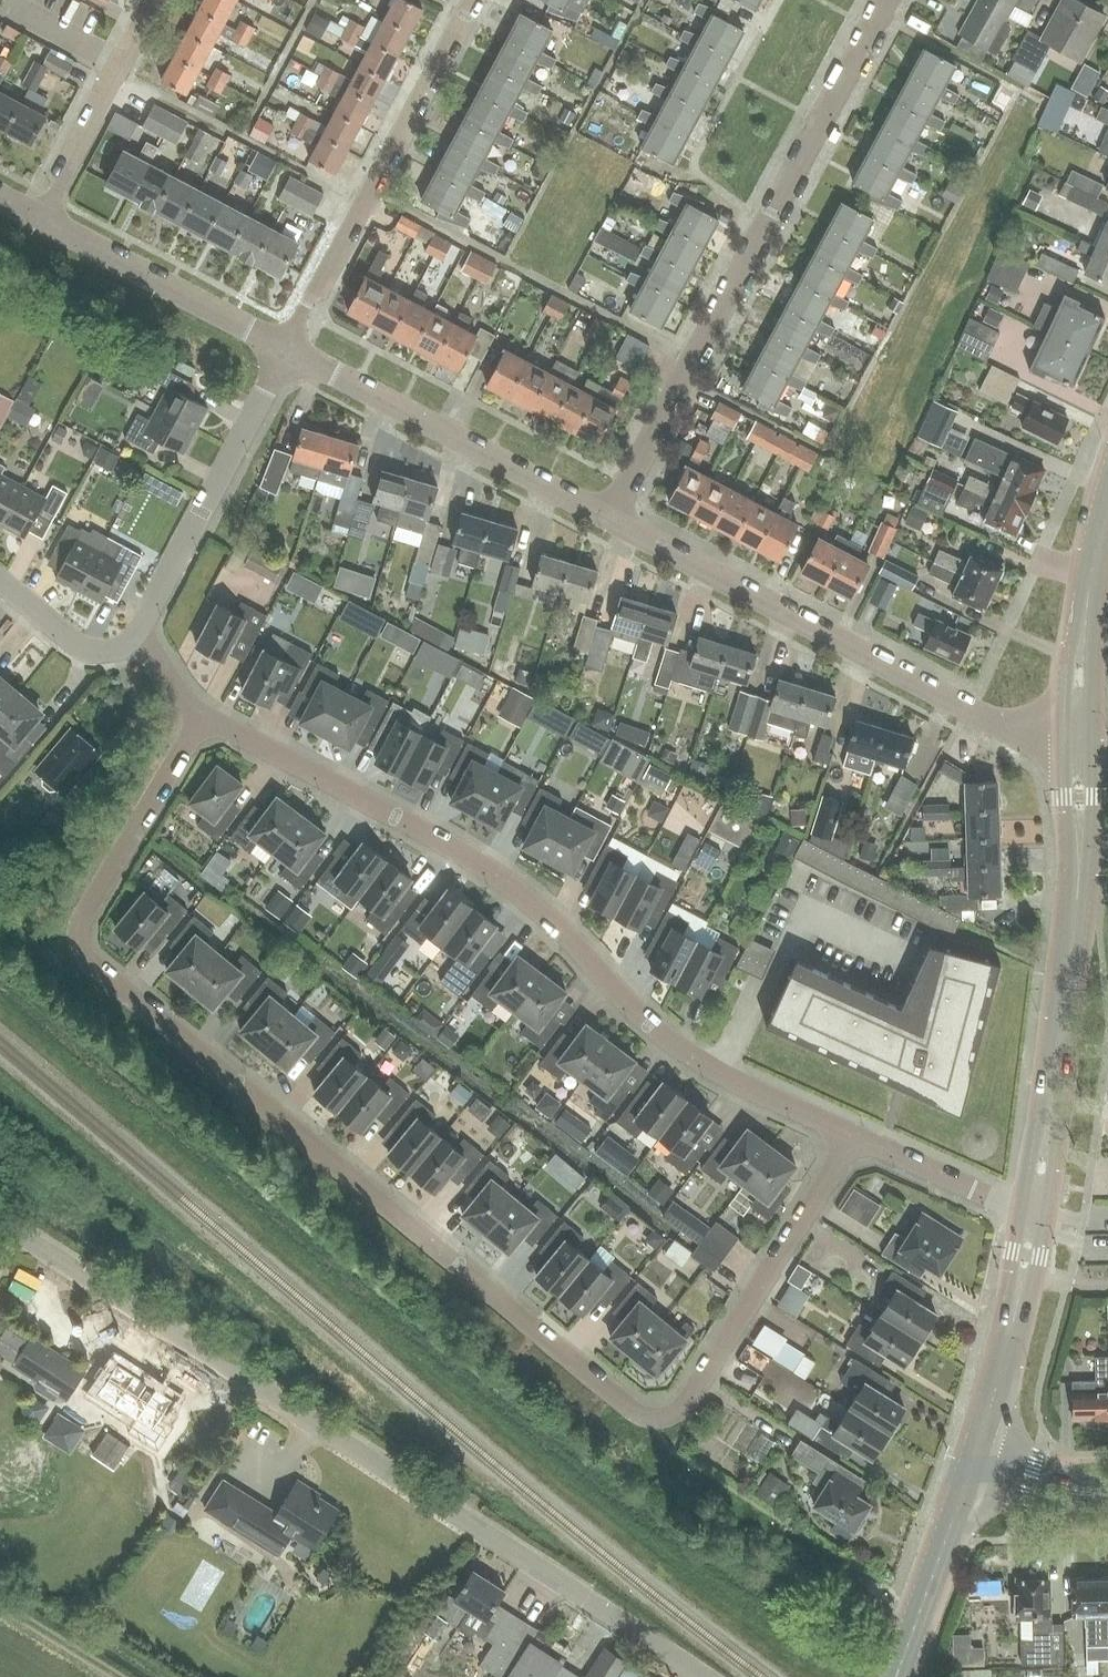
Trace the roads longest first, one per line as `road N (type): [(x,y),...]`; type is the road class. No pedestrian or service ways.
road 1 (residential): [(202,716),(79,923),(78,945),(89,964),(630,1409),(660,1419),(686,1402),(853,1136)]
road 2 (unclassified): [(703,1676),(0,1223)]
road 3 (unclassified): [(202,716),(493,875),(648,1026),(702,1067),(853,1136)]
road 4 (residential): [(609,519),(886,0)]
road 5 (unclassified): [(609,519),(1076,769)]
road 6 (secondary): [(1036,1218),(1076,897),(1076,769)]
road 7 (residential): [(286,353),(475,0)]
road 8 (unclassified): [(286,353),(609,519)]
road 9 (unclassified): [(286,353),(137,632)]
road 10 (unclassified): [(41,218),(286,353)]
road 11 (secondary): [(1076,769),(1076,675),(1107,502)]
road 12 (secondary): [(971,1465),(1036,1218)]
road 13 (residential): [(41,218),(156,0)]
road 14 (secondary): [(895,1676),(971,1465)]
road 15 (unclassified): [(853,1136),(1036,1218)]
road 16 (unclassified): [(137,632),(114,649),(94,651),(0,580)]
road 17 (tertiary): [(1107,1495),(971,1465)]

